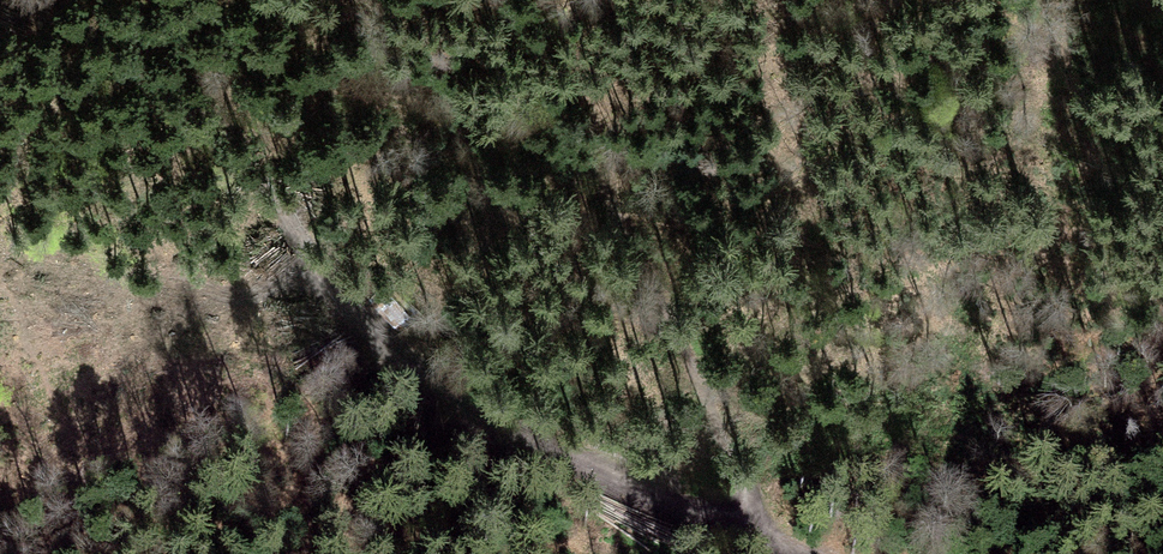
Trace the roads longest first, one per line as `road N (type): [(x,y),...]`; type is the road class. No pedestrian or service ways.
road 1 (track): [(26,0),(204,132),(288,240),(374,327),(566,469),(758,537)]
road 2 (track): [(758,537),(647,281),(503,0)]

